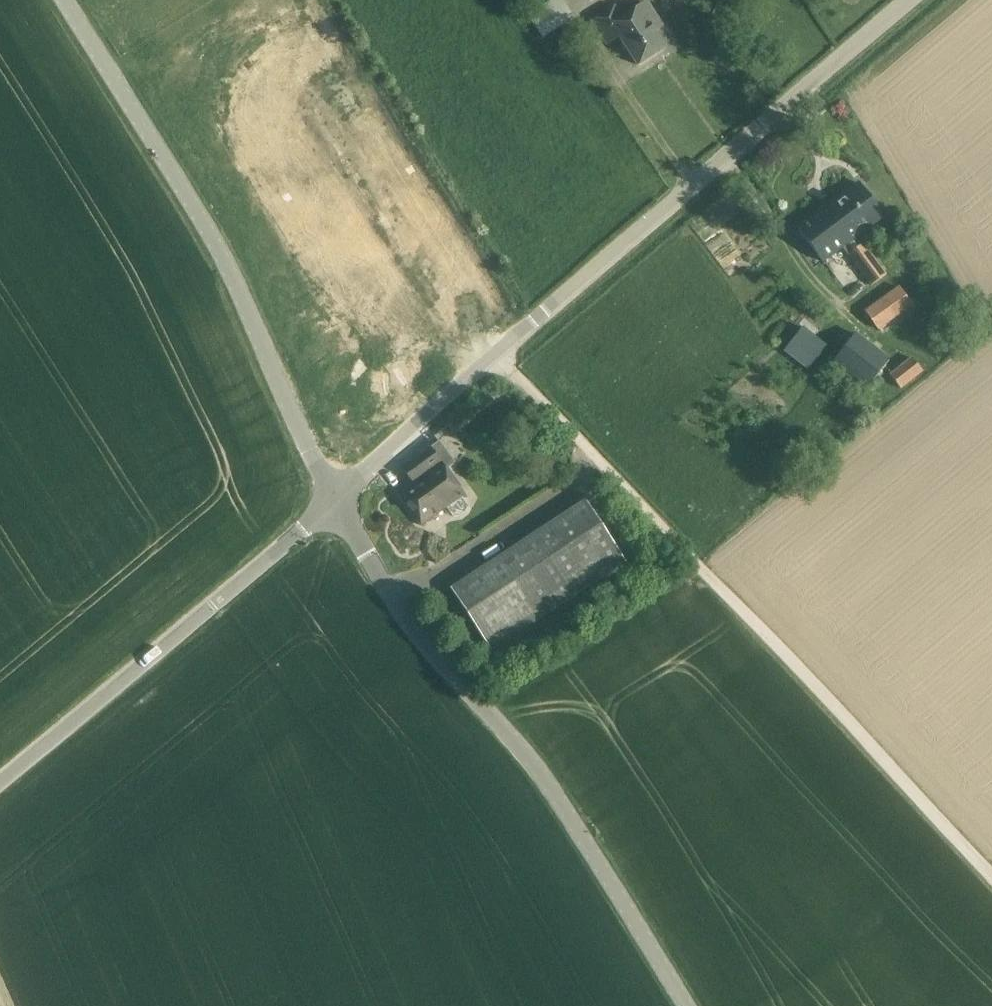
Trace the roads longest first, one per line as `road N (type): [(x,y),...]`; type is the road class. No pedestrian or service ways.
road 1 (unclassified): [(335,502),(908,0)]
road 2 (track): [(499,353),(991,861)]
road 3 (unclassified): [(681,1005),(539,774),(422,649),(335,502)]
road 4 (unclassified): [(335,502),(204,225),(63,0)]
road 5 (unclassified): [(0,786),(335,502)]

